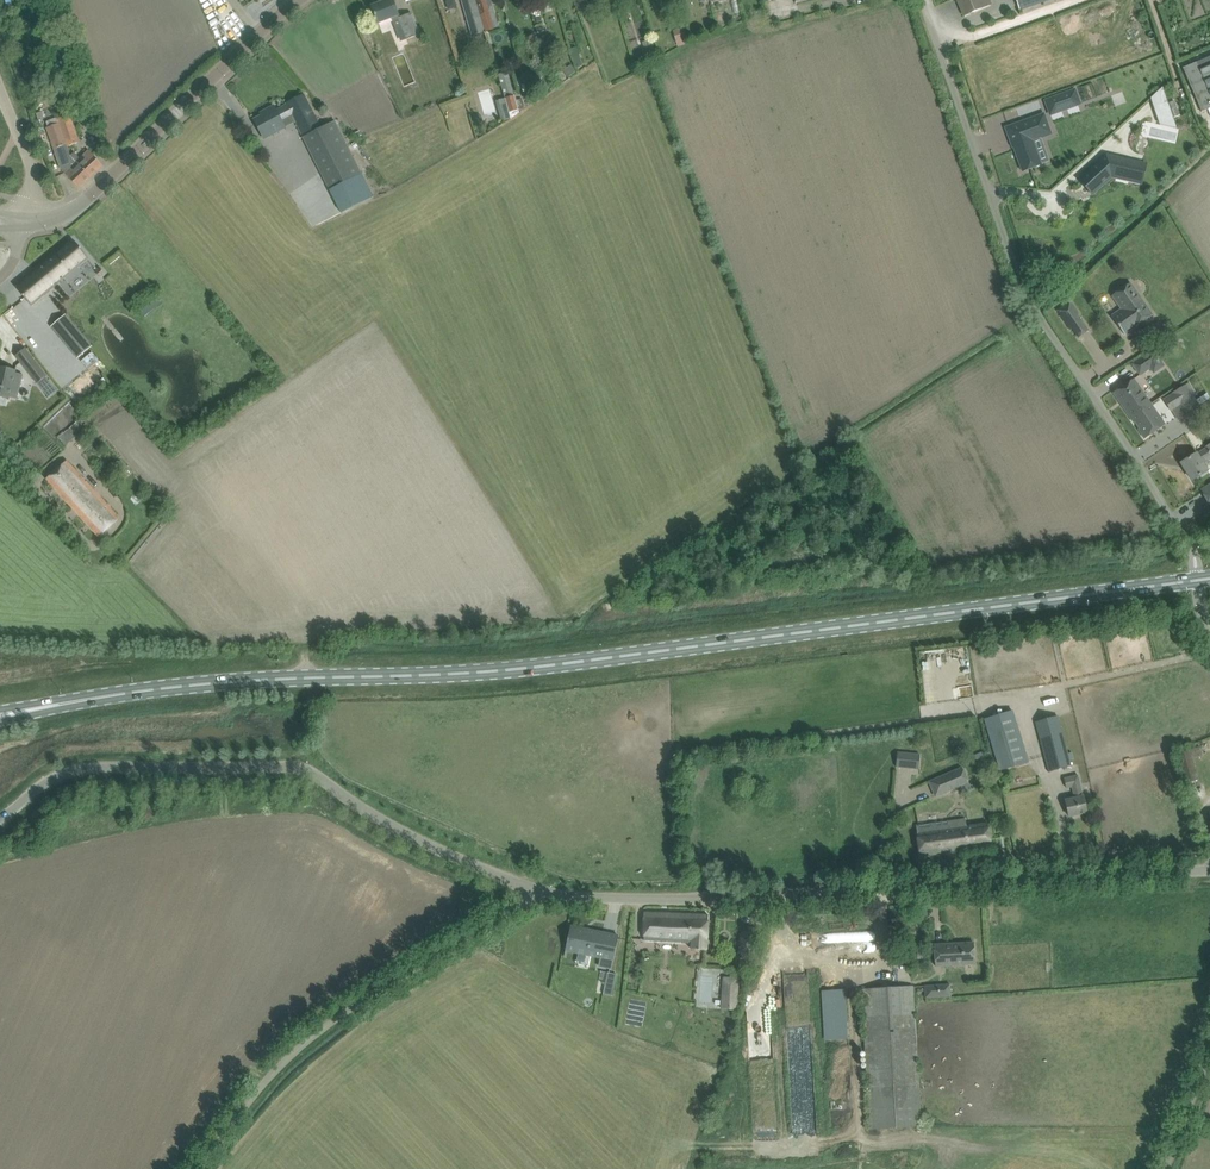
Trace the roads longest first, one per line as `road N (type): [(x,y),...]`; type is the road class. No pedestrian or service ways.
road 1 (primary): [(1197,581),(496,671),(213,682),(32,709)]
road 2 (unclassified): [(533,890),(747,897),(1209,868)]
road 3 (unclassified): [(1197,581),(1188,540),(1033,307),(923,0)]
road 4 (unclassified): [(533,890),(295,765),(97,767),(39,787),(0,819)]
road 5 (unclassified): [(199,1168),(300,1044),(533,890)]
road 6 (unclassified): [(26,220),(60,220),(84,204),(296,0)]
road 7 (residential): [(96,554),(0,457)]
road 8 (unclassified): [(26,220),(31,170),(0,91)]
road 9 (unclassified): [(1162,1168),(1209,1046)]

